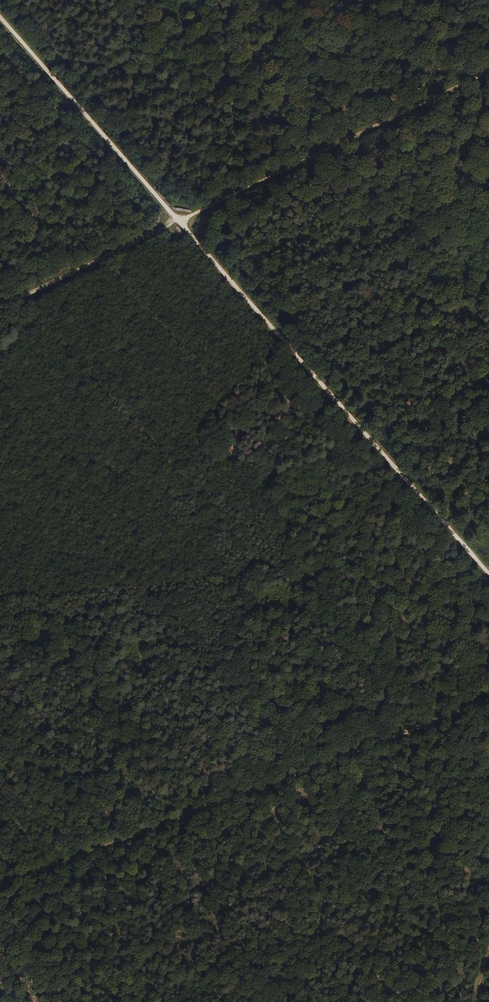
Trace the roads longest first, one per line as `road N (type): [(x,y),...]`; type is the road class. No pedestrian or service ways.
road 1 (track): [(488,574),(0,18)]
road 2 (track): [(0,885),(488,701)]

